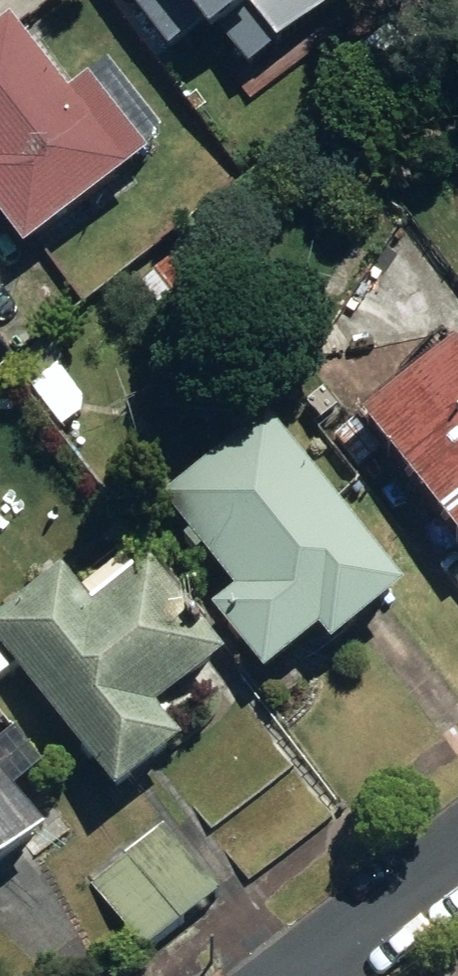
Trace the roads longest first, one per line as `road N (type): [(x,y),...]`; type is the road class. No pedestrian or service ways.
road 1 (residential): [(457,857),(301,975)]

